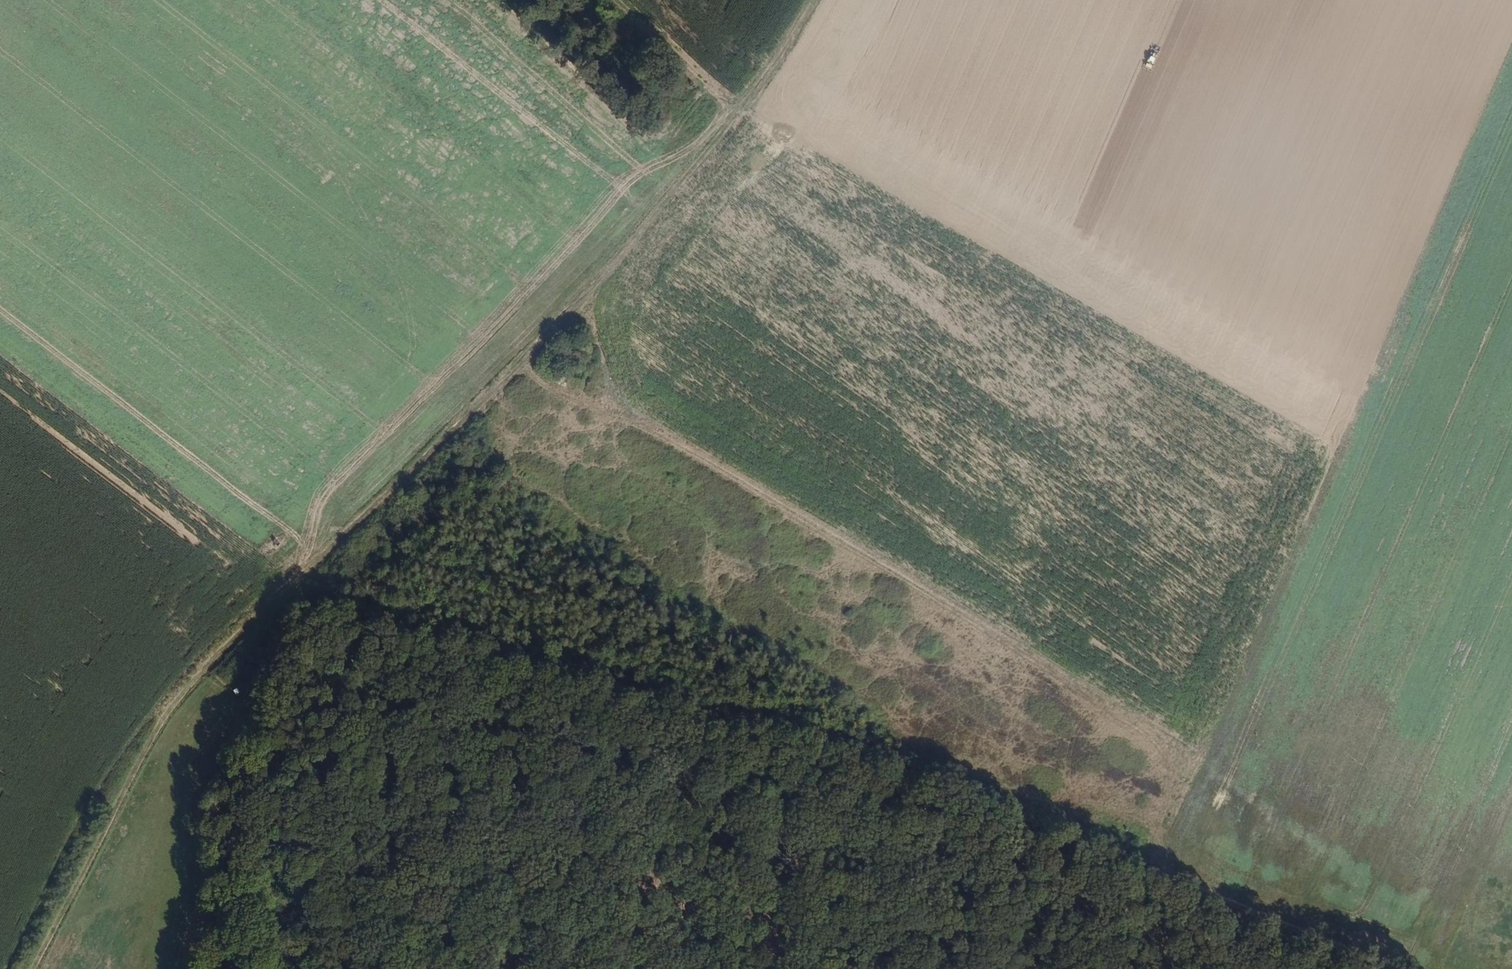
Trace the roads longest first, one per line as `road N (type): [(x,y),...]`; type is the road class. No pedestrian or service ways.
road 1 (track): [(32,968),(174,703),(551,337),(801,0)]
road 2 (track): [(320,559),(1405,968)]

